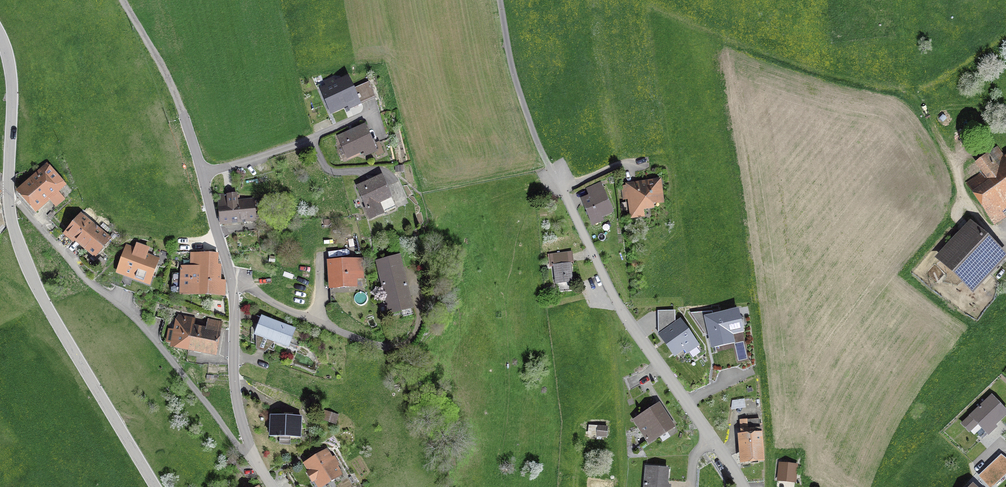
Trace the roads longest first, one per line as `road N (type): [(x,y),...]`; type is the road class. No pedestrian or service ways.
road 1 (residential): [(258,462),(234,378),(229,277),(190,136),(123,0)]
road 2 (residential): [(9,192),(84,277),(136,319),(258,462)]
road 3 (residential): [(556,177),(622,310),(744,486)]
road 4 (tertiary): [(155,486),(42,298),(9,192)]
road 5 (track): [(500,0),(529,122),(556,177)]
road 6 (tertiary): [(9,192),(13,94),(0,34)]

